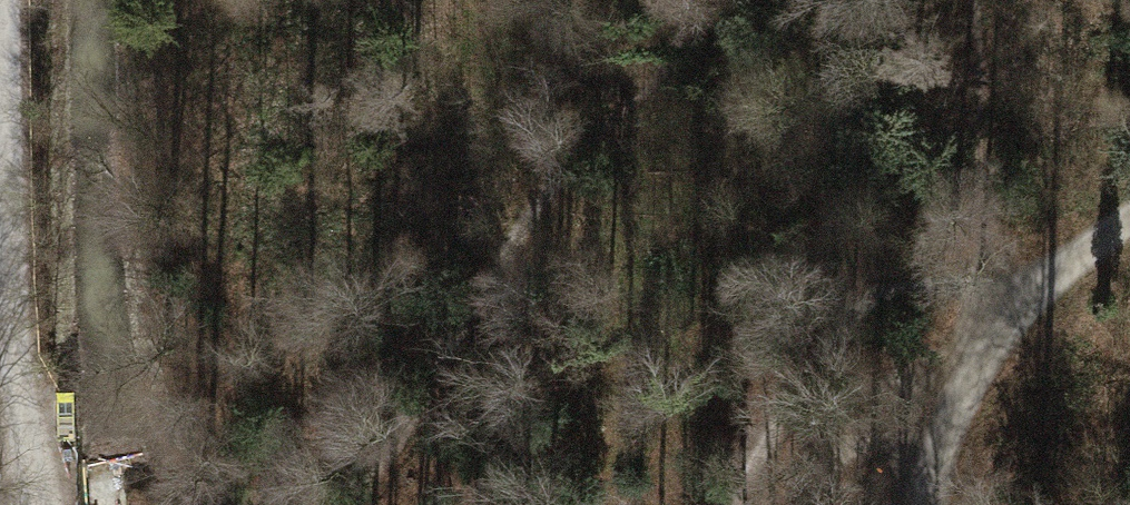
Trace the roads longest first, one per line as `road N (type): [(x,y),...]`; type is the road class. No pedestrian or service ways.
road 1 (residential): [(8,271),(7,0)]
road 2 (track): [(36,504),(8,271)]
road 3 (track): [(925,504),(926,480),(959,402),(1008,313)]
road 4 (track): [(1008,313),(1129,218)]

